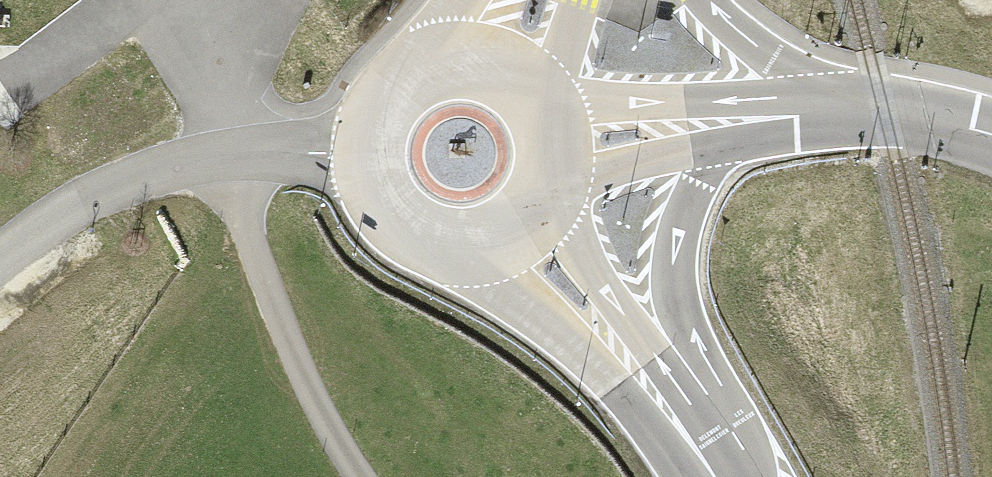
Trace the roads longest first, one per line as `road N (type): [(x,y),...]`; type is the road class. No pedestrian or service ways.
road 1 (residential): [(364,153),(261,151),(175,165),(81,203),(0,260)]
road 2 (secondary): [(676,422),(672,283),(680,229),(709,167),(751,119)]
road 3 (primary): [(450,249),(676,422)]
road 4 (primary): [(676,422),(549,193)]
road 5 (secondary): [(552,185),(751,119)]
road 6 (secondary): [(751,119),(545,103)]
road 7 (secondary): [(843,111),(708,0)]
road 8 (secondary): [(843,111),(909,114),(991,135)]
road 9 (primary): [(541,98),(518,74),(472,56),(407,72)]
road 10 (primary): [(364,153),(389,217),(450,249)]
road 11 (primary): [(450,249),(509,237),(549,193)]

